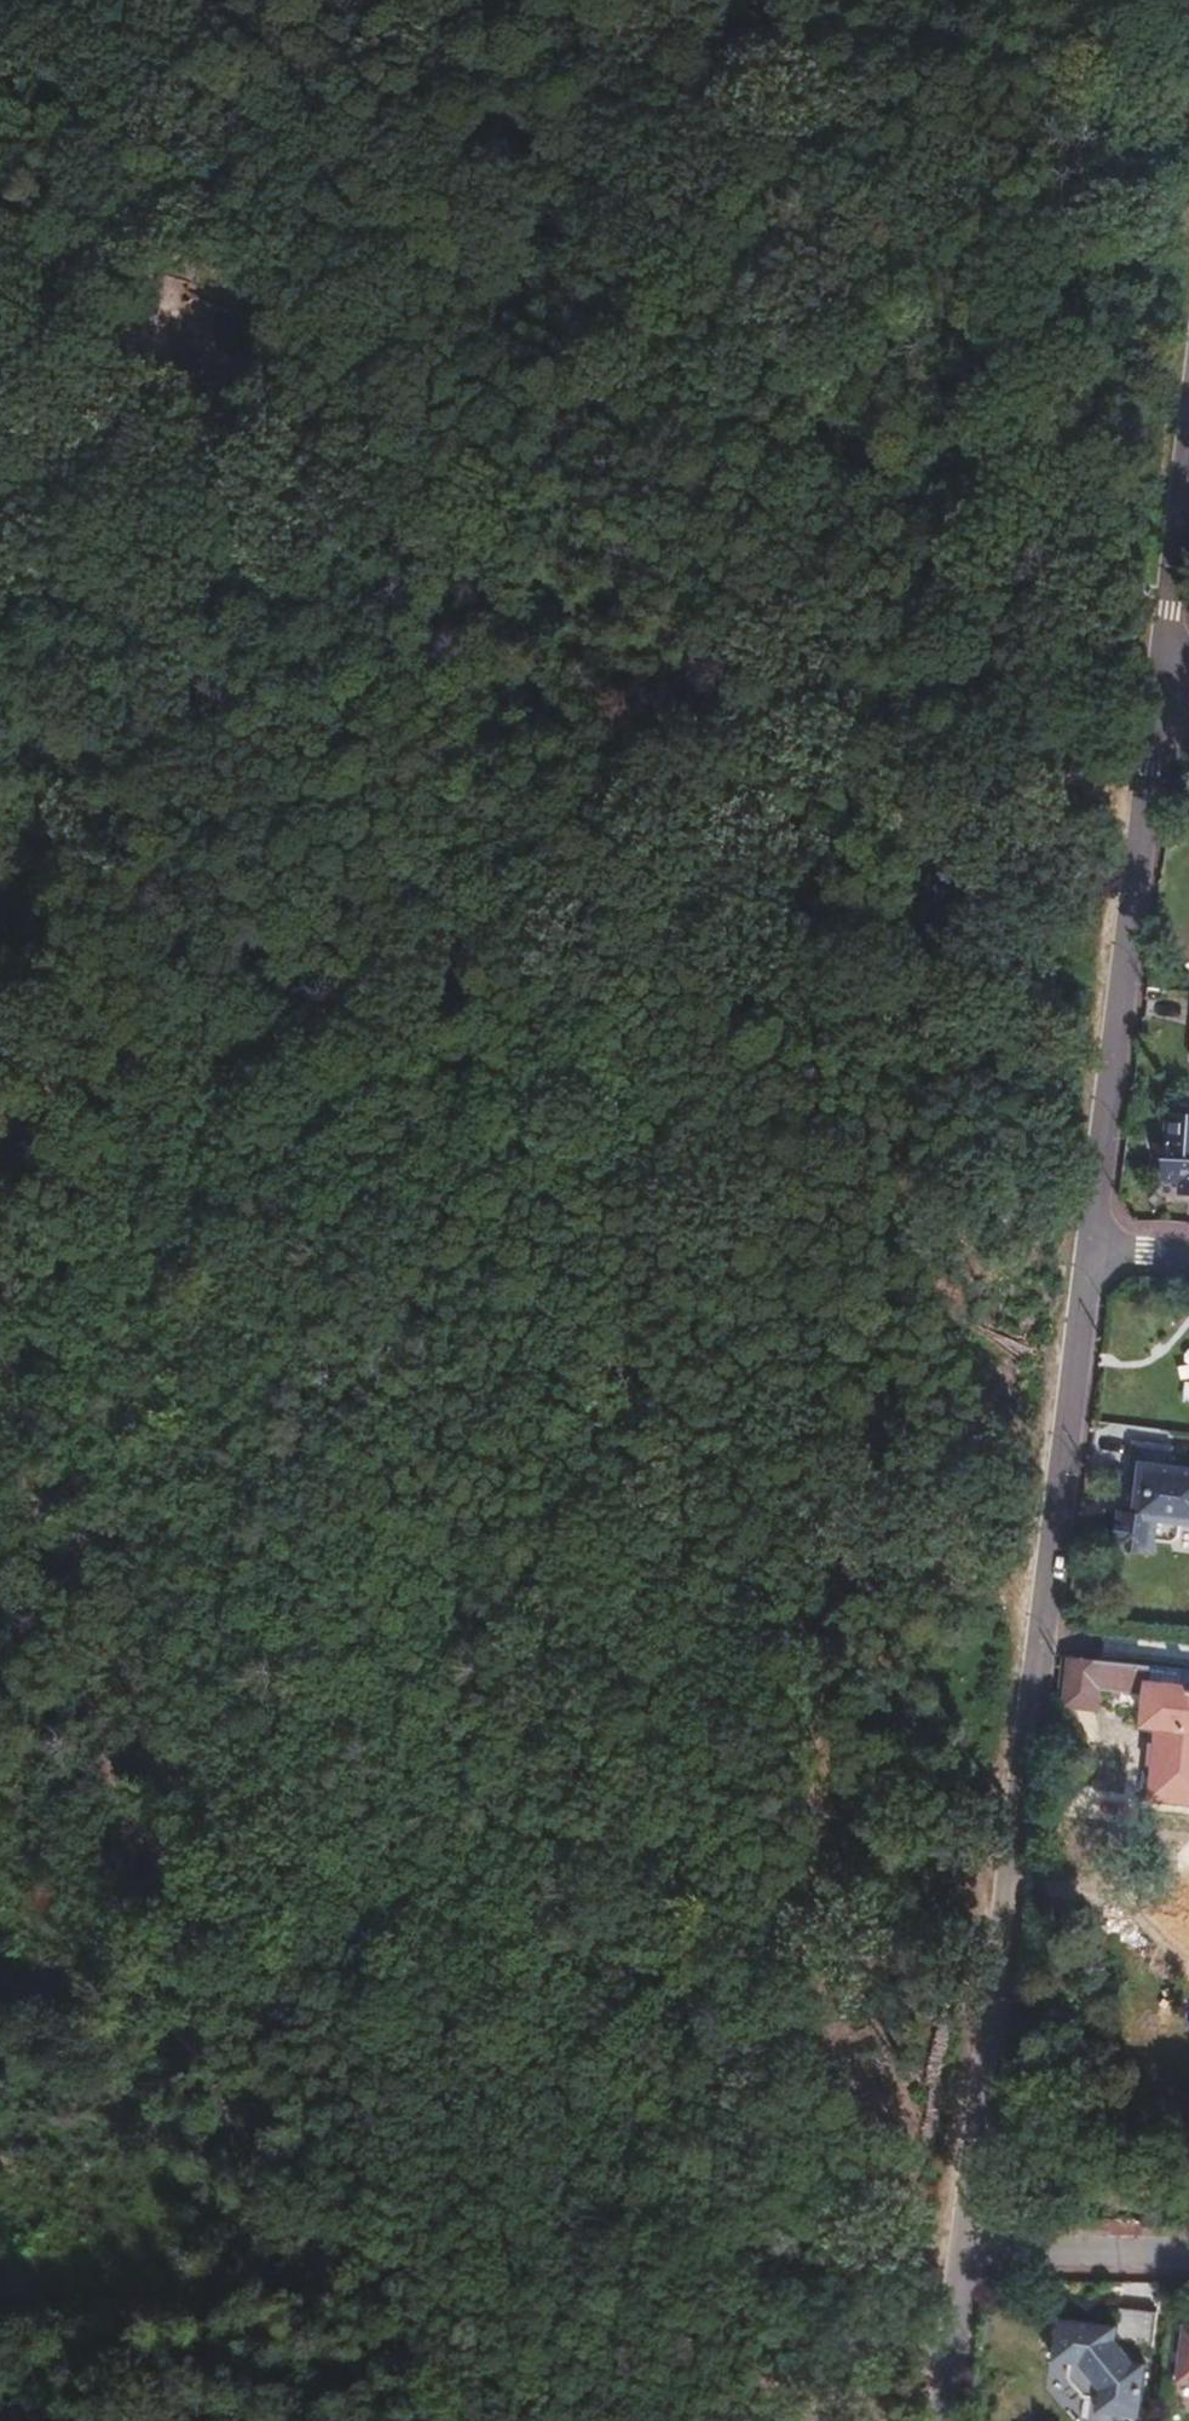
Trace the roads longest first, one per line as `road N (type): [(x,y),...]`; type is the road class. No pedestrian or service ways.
road 1 (residential): [(1094,1249),(959,2252)]
road 2 (track): [(1144,746),(1002,777),(790,845),(487,966)]
road 3 (residential): [(1151,691),(1094,1249)]
road 4 (track): [(487,966),(172,1078),(0,1082)]
road 5 (residential): [(1188,395),(1151,691)]
road 6 (residential): [(959,2252),(1188,2255)]
road 7 (residential): [(959,2252),(936,2420)]

